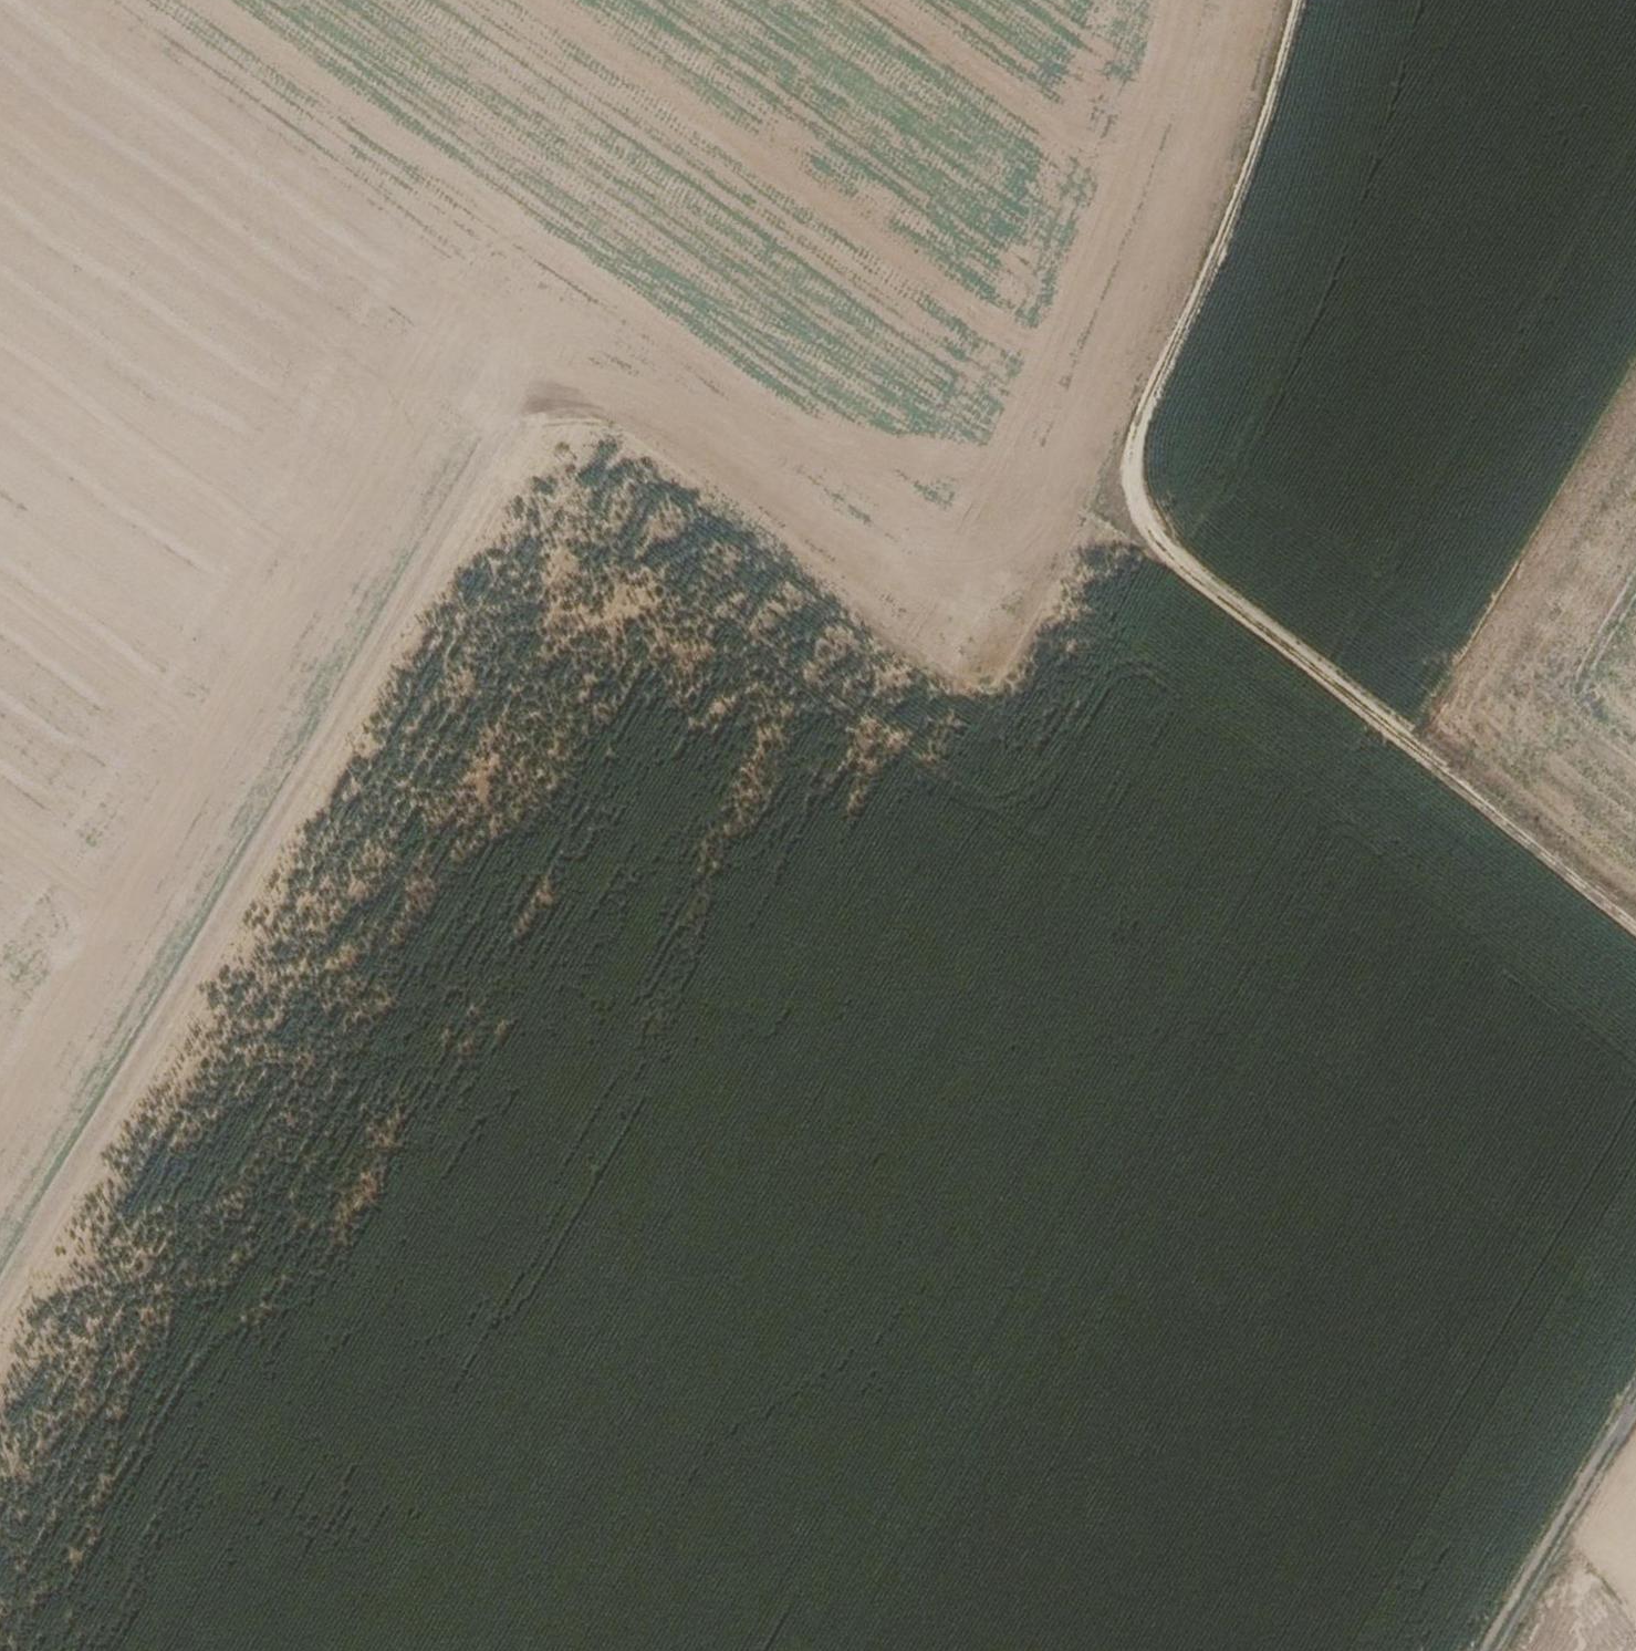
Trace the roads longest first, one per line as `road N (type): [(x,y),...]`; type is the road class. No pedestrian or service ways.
road 1 (track): [(1635,917),(1154,542),(1127,485),(1253,173),(1297,0)]
road 2 (track): [(1502,1650),(1635,1421)]

